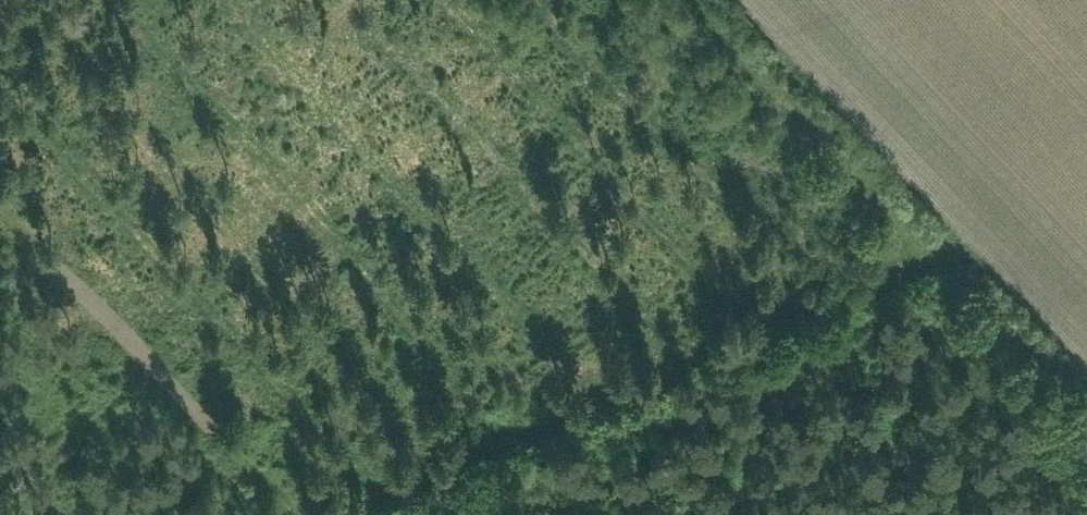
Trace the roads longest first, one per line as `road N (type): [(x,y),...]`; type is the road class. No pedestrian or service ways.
road 1 (track): [(327,514),(919,255)]
road 2 (track): [(682,0),(1086,438)]
road 3 (track): [(0,227),(237,514)]

